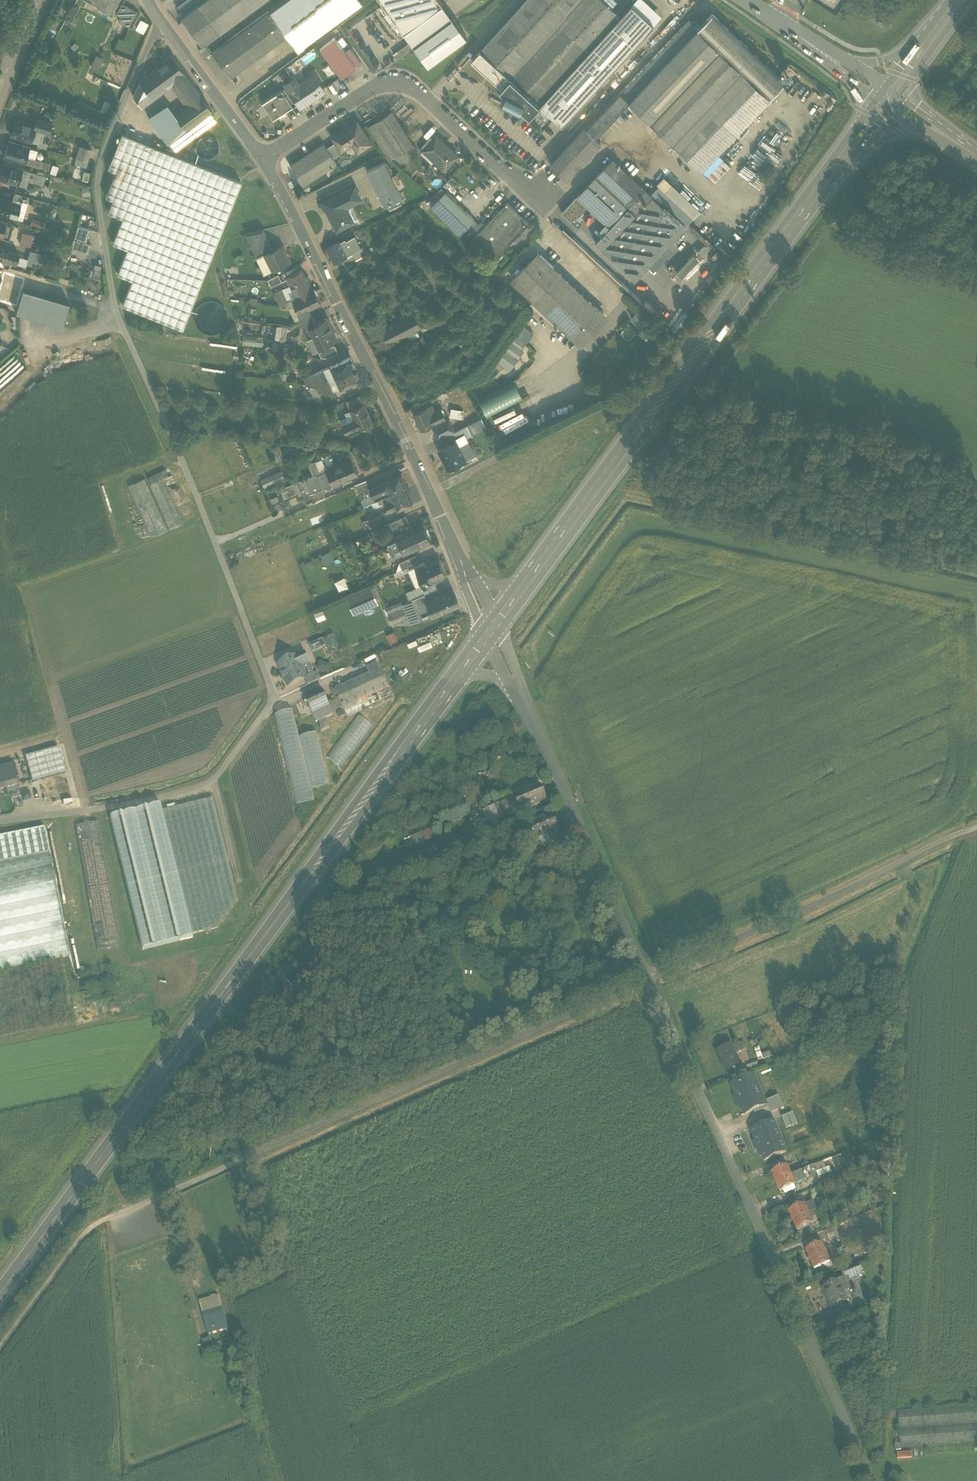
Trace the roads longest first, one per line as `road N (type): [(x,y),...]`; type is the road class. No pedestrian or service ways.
road 1 (primary): [(0,1294),(456,678)]
road 2 (unclassified): [(649,976),(873,1480)]
road 3 (primary): [(530,578),(834,170)]
road 4 (residential): [(465,573),(260,159)]
road 5 (unclassified): [(649,976),(976,824)]
road 6 (unclassified): [(542,194),(495,164),(416,89),(393,83),(260,159)]
road 7 (unclassified): [(516,685),(649,976)]
road 8 (residential): [(260,159),(147,0)]
road 9 (tertiary): [(784,26),(883,103)]

